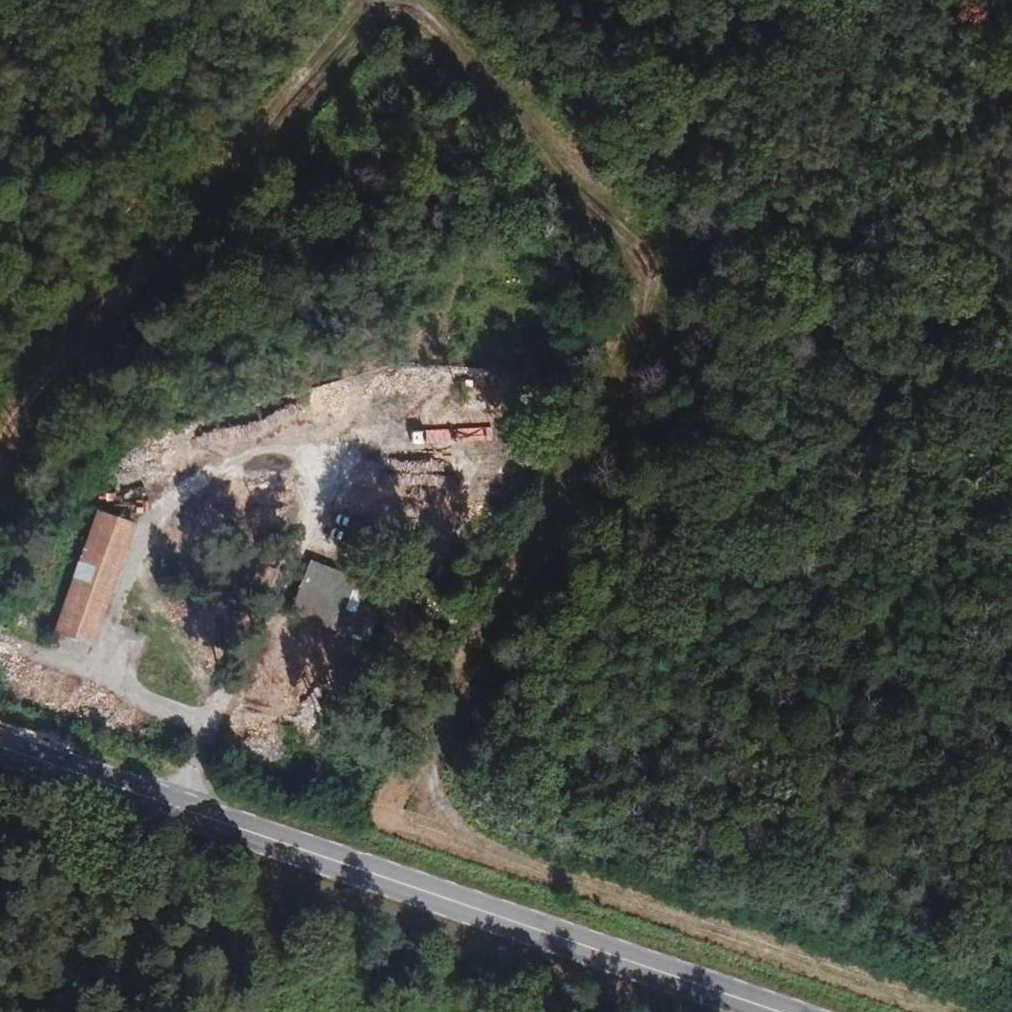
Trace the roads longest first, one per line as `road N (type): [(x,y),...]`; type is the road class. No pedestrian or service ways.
road 1 (track): [(963,1011),(460,845),(422,772),(646,301),(615,205),(406,9),(0,410)]
road 2 (unclassified): [(207,726),(100,687),(115,614),(150,512),(245,456),(314,448),(320,490),(238,668),(219,693)]
road 3 (primary): [(769,1011),(179,808)]
road 4 (track): [(422,772),(361,759),(219,693)]
road 5 (primary): [(179,808),(0,747)]
road 6 (track): [(1011,19),(826,0)]

